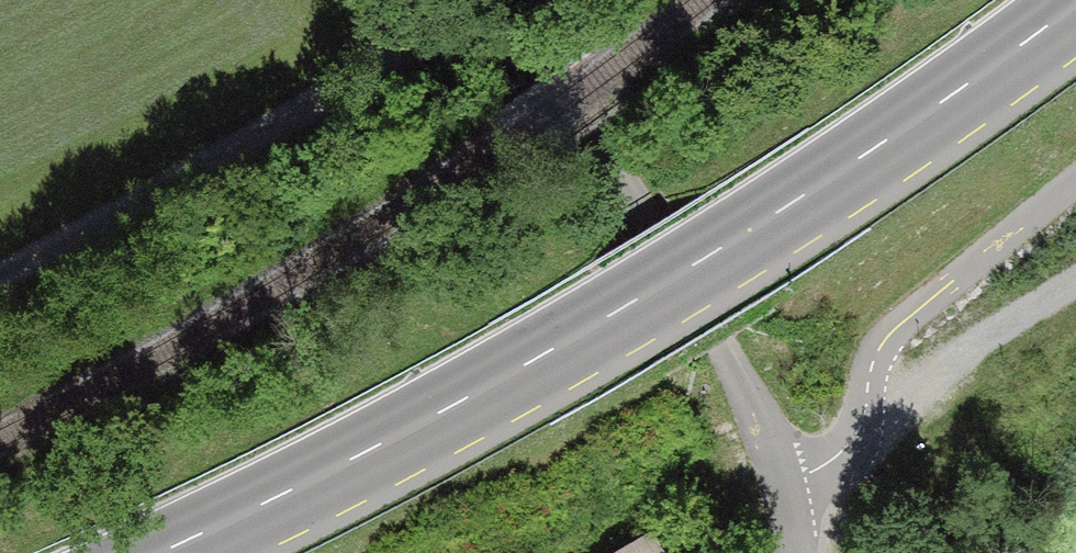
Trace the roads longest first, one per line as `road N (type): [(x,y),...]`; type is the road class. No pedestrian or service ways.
road 1 (secondary): [(159,552),(365,454),(610,316),(792,203),(1075,5)]
road 2 (unclassified): [(466,0),(512,33),(598,145),(724,348),(784,483),(793,552)]
road 3 (track): [(0,278),(351,84),(405,34),(425,0)]
road 4 (track): [(859,429),(1075,279)]

